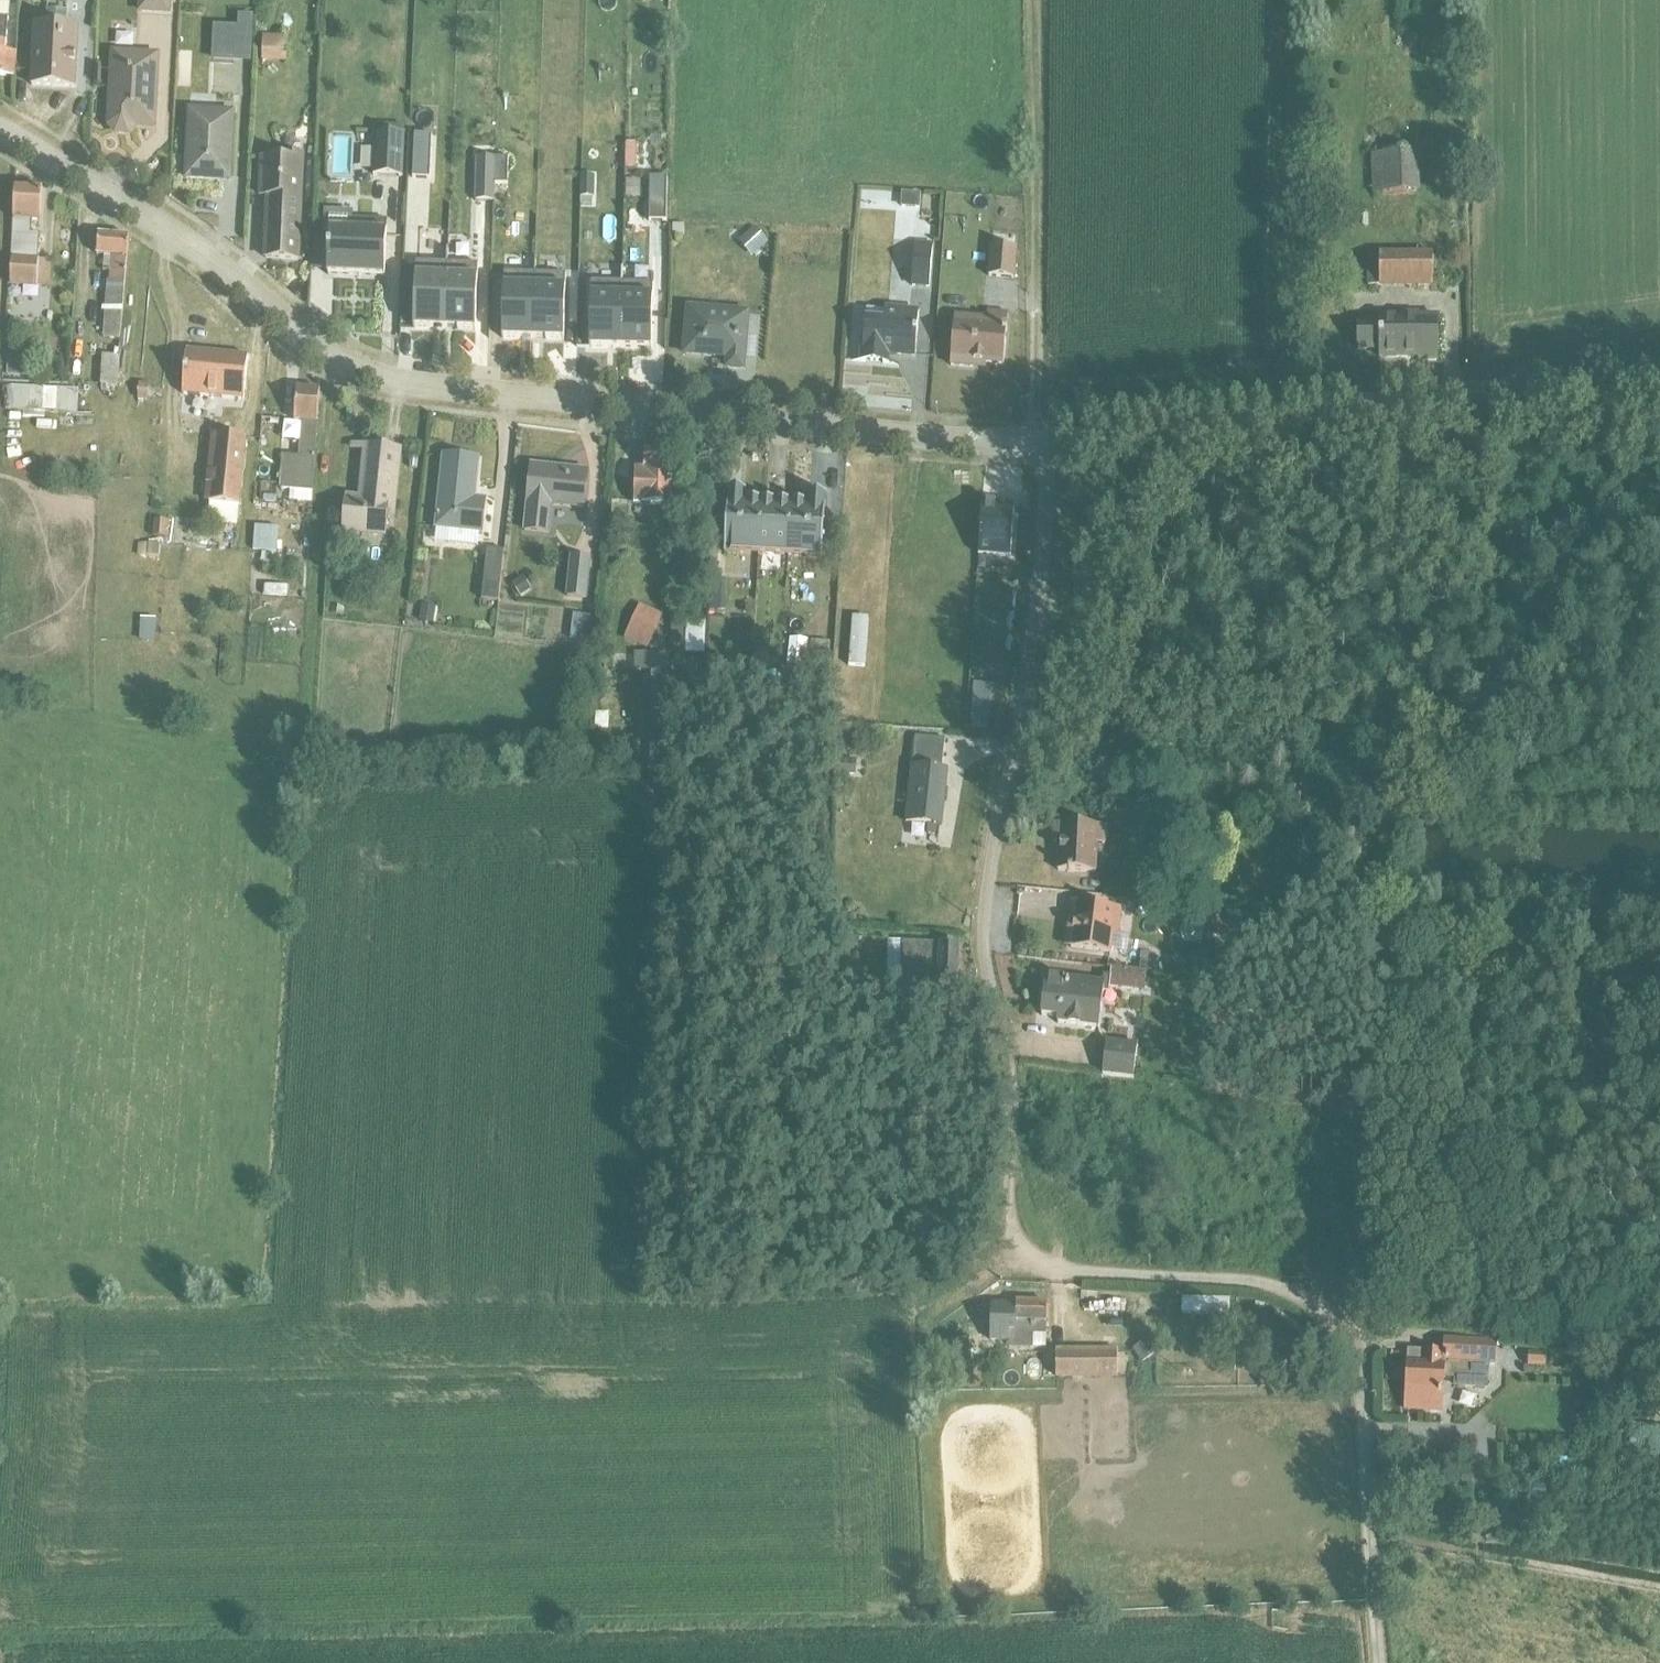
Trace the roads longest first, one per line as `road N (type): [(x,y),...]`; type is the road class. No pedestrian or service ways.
road 1 (unclassified): [(1045,449),(1035,605),(985,912),(1004,1225),(1046,1274),(1288,1295),(1342,1330),(1358,1375),(1377,1662)]
road 2 (residential): [(1045,449),(944,446),(409,394),(353,375),(183,247),(0,135)]
road 3 (residential): [(1659,377),(1045,449)]

